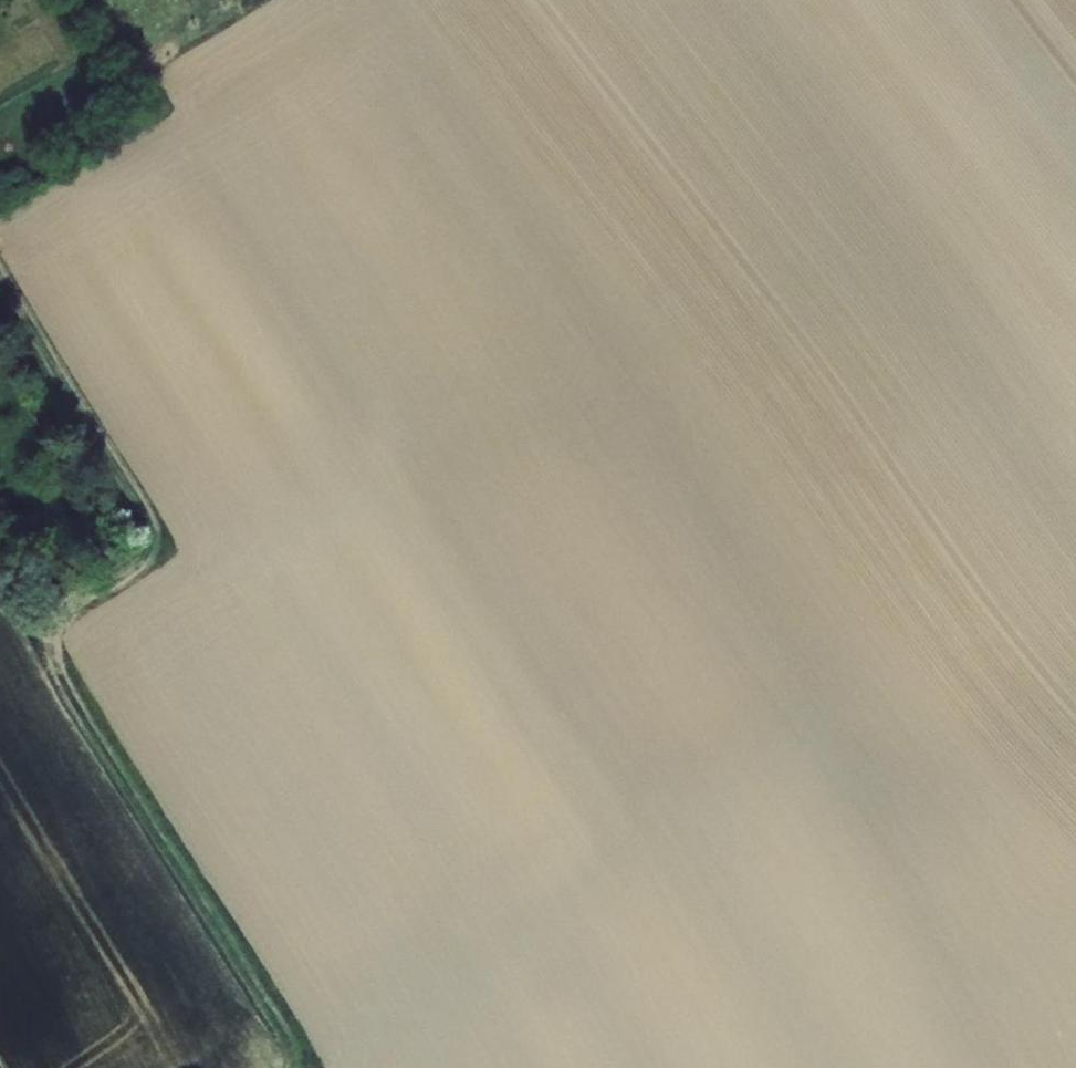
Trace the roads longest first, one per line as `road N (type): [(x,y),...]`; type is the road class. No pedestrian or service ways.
road 1 (track): [(0,273),(176,551),(54,634),(53,662),(310,1062),(302,1067)]

